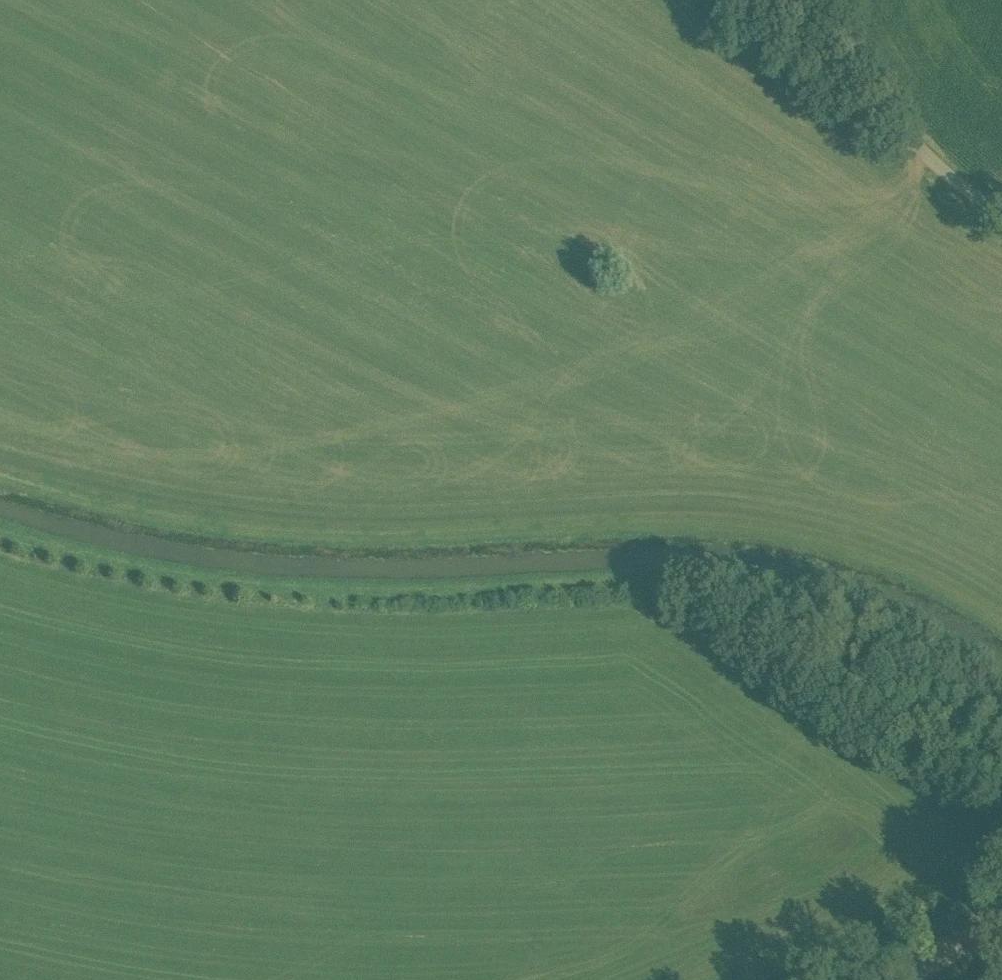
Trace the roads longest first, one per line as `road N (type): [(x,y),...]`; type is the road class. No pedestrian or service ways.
road 1 (unclassified): [(1001,214),(936,169),(872,86),(831,0)]
road 2 (tertiary): [(897,979),(946,956),(1001,902)]

